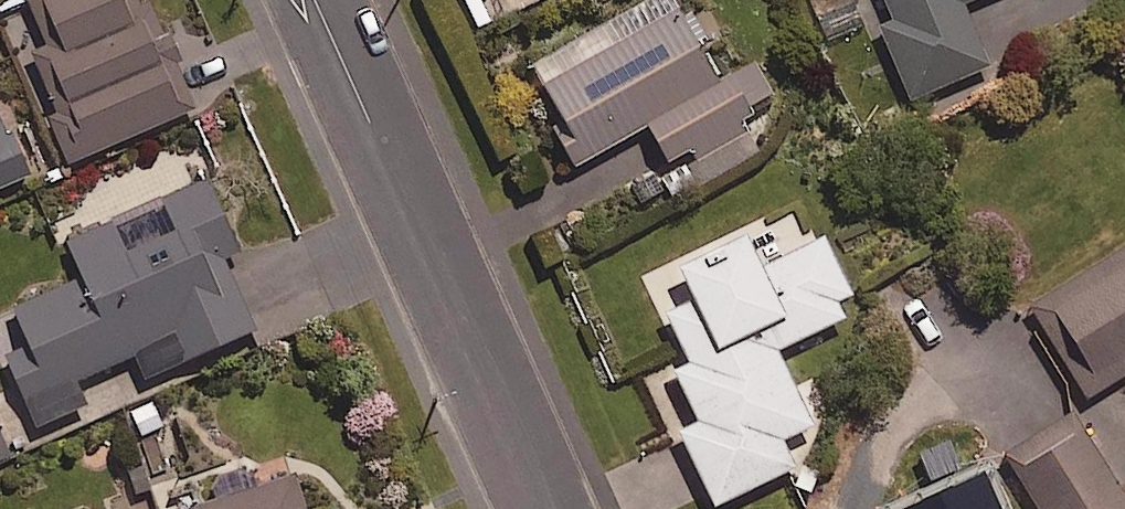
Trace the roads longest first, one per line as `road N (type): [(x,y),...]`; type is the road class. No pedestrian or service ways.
road 1 (residential): [(545,508),(316,0)]

